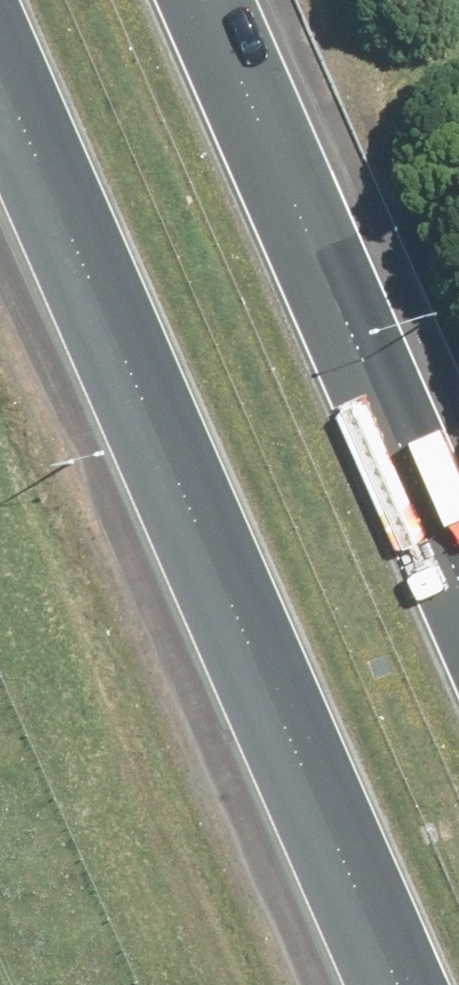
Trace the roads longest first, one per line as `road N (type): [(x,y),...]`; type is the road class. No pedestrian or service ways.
road 1 (motorway): [(381,984),(0,114)]
road 2 (motorway): [(233,0),(458,515)]

